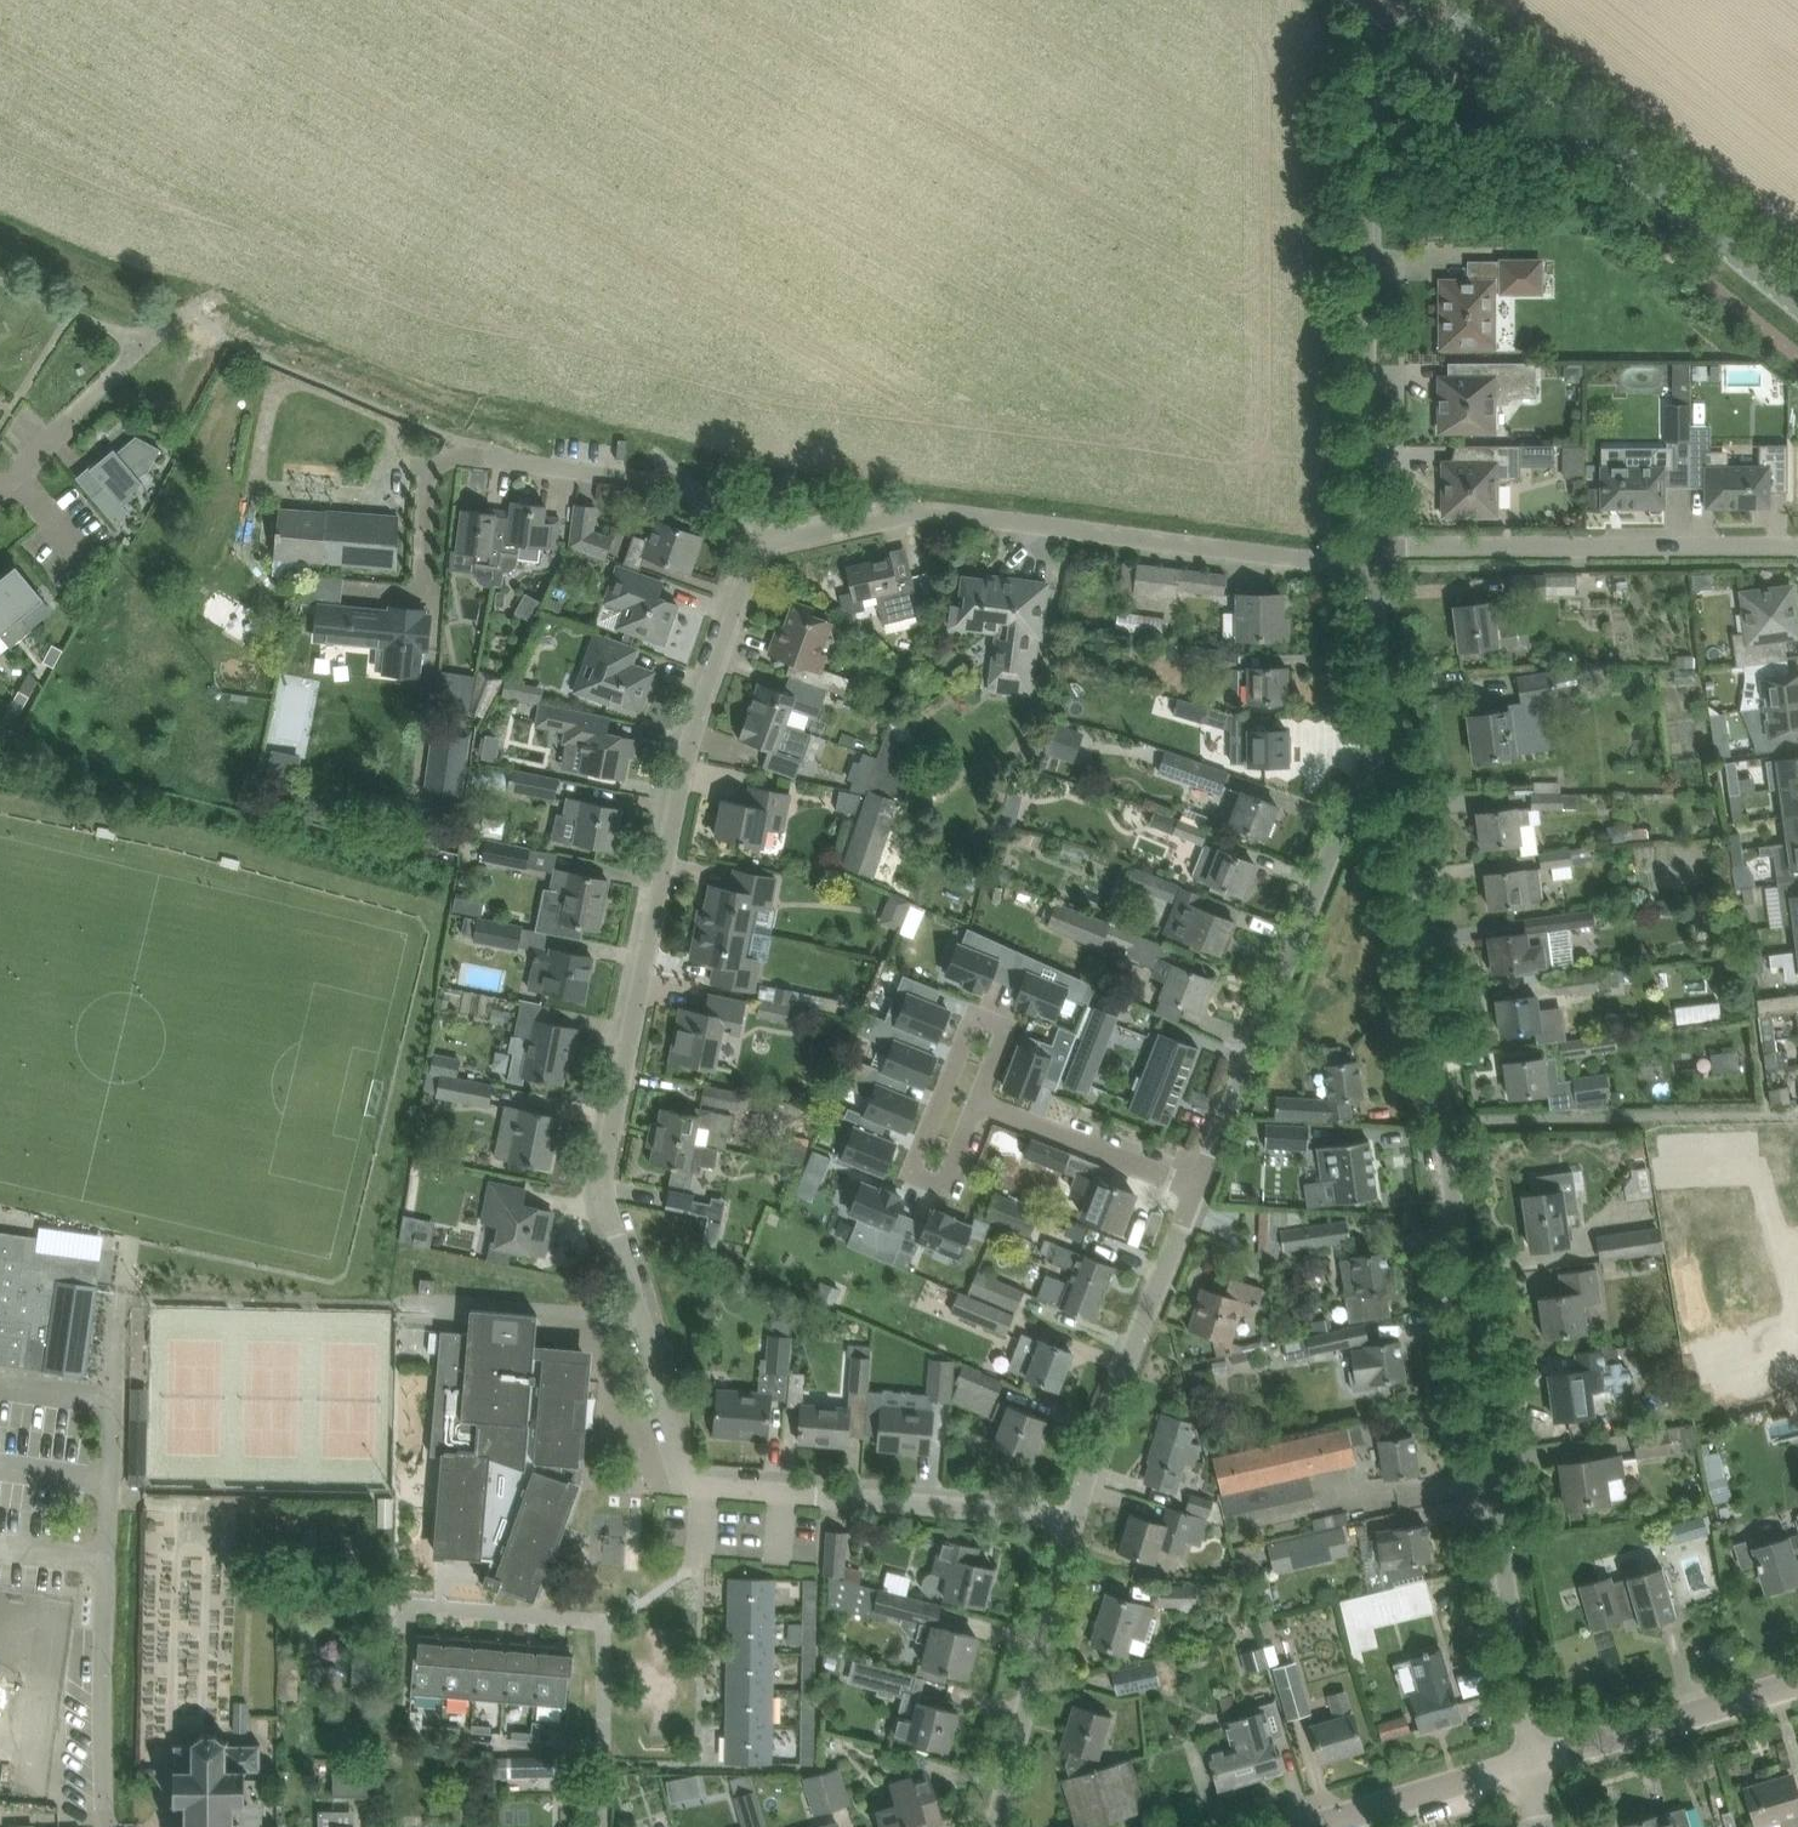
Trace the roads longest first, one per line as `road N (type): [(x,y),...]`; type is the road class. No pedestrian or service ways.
road 1 (residential): [(1076,1519),(685,1482),(606,1228),(603,1182),(695,732),(762,549)]
road 2 (residential): [(1529,1759),(1385,751)]
road 3 (residential): [(1366,548),(1344,564),(924,510),(762,549)]
road 4 (residential): [(1366,548),(1374,0)]
road 5 (unclassified): [(111,1826),(109,1497),(124,1298)]
road 6 (residential): [(1198,1189),(1317,888),(1385,751)]
road 7 (tertiary): [(1797,297),(1441,0)]
road 8 (residential): [(1797,545),(1366,548)]
road 9 (residential): [(1076,1519),(1098,1434),(1198,1189)]
road 10 (residential): [(947,1183),(913,1170),(973,1016),(1007,1029),(978,1104)]
road 11 (residential): [(1006,1826),(1076,1519)]
road 12 (residential): [(762,549),(738,510),(625,476),(483,456)]
road 13 (residential): [(1529,1759),(1797,1681)]
road 14 (residential): [(978,1104),(1198,1189)]
road 15 (residential): [(1313,1826),(1529,1759)]
road 16 (residential): [(1385,751),(1366,548)]
road 17 (residential): [(0,486),(146,345)]

